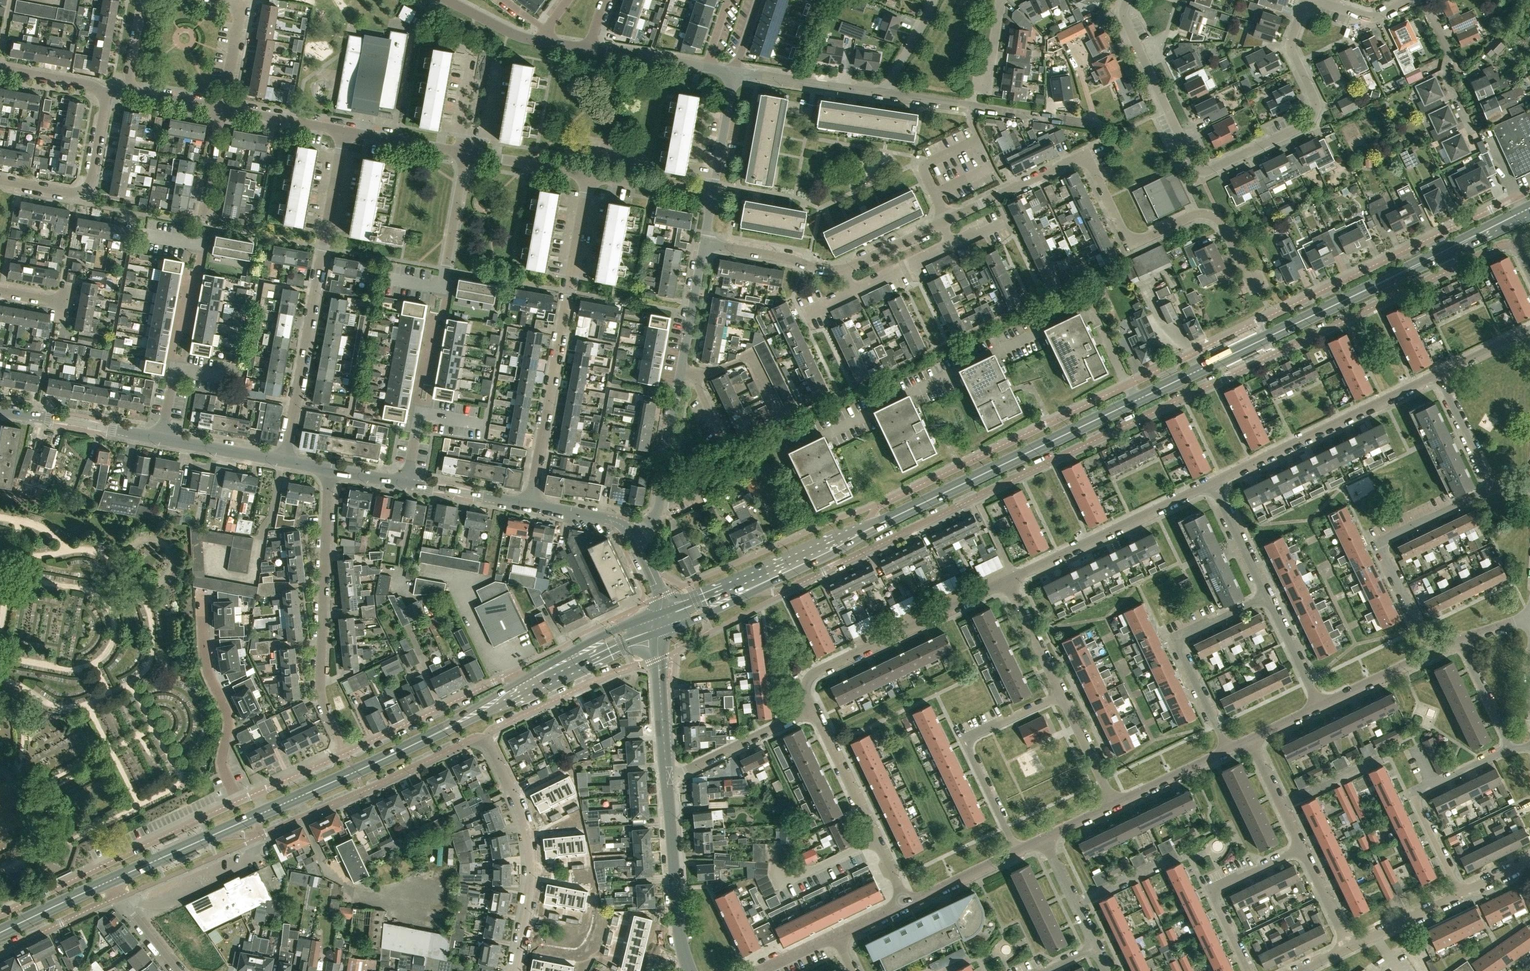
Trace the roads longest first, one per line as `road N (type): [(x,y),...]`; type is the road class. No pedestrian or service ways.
road 1 (residential): [(724,592),(788,593),(1513,241)]
road 2 (residential): [(1529,190),(1128,384)]
road 3 (residential): [(1304,0),(1290,44),(1318,107),(1312,122),(1206,171),(1190,159),(1124,19),(1126,0)]
road 4 (primary): [(1136,400),(1529,208)]
road 5 (residential): [(1253,287),(1210,215),(1129,237),(1082,159),(940,223)]
road 6 (residential): [(342,131),(285,461)]
road 7 (residential): [(588,175),(531,505)]
road 8 (residential): [(1128,384),(877,506),(868,529)]
road 9 (residential): [(532,685),(504,678),(258,793)]
road 10 (primary): [(868,529),(1136,400)]
road 11 (primary): [(266,811),(532,685)]
road 12 (residential): [(214,835),(260,838),(484,736)]
road 13 (residential): [(337,734),(319,693),(330,469)]
road 14 (residential): [(812,711),(805,686),(815,672),(1007,580)]
road 15 (residential): [(239,802),(12,909)]
road 16 (residential): [(1212,483),(1437,374)]
road 17 (residential): [(515,970),(530,856),(514,796),(484,736)]
road 18 (residential): [(1431,653),(1383,544),(1491,488)]
road 19 (residential): [(1017,851),(968,745),(1062,695)]
road 20 (residential): [(1228,750),(1178,641),(1267,596)]
road 21 (residential): [(1015,577),(1212,483)]
road 22 (residential): [(161,439),(201,226)]
road 23 (residential): [(239,802),(223,770),(228,719),(204,668),(201,596)]
road 24 (residential): [(905,904),(812,711)]
road 25 (residential): [(1459,894),(1417,795),(1509,749)]
road 26 (tertiary): [(691,970),(677,919),(667,774)]
road 27 (residential): [(484,736),(602,677),(658,660)]
road 28 (residential): [(1249,970),(1212,891),(1302,848)]
road 29 (residential): [(0,180),(84,189),(103,94)]
road 30 (unclassified): [(632,535),(658,509),(679,373)]
road 31 (unclassified): [(161,439),(0,410)]
road 32 (residential): [(667,774),(812,711)]
road 33 (primary): [(724,592),(868,529)]
road 34 (residential): [(735,72),(887,94)]
road 35 (residential): [(446,300),(465,154)]
road 36 (residential): [(1474,136),(1424,0)]
road 37 (primary): [(532,685),(660,621)]
road 38 (residential): [(842,269),(703,245)]
road 39 (residential): [(972,107),(1104,126)]
road 40 (residential): [(0,953),(120,898)]
road 41 (unclassified): [(679,373),(703,245)]
road 42 (residential): [(1062,695),(1007,580)]
road 43 (unclassified): [(711,197),(735,72)]
road 44 (residential): [(219,0),(240,4),(222,108)]
road 45 (residential): [(1114,805),(1228,750)]
road 46 (residential): [(1491,488),(1437,374)]
road 47 (unclassified): [(285,461),(161,439)]
road 48 (unclassified): [(531,505),(407,483)]
road 49 (residential): [(1267,596),(1212,483)]
road 50 (primary): [(0,934),(113,880)]
road 51 (residential): [(465,154),(342,131)]
road 52 (residential): [(711,197),(588,175)]
road 53 (residential): [(588,175),(465,154)]
road 54 (residential): [(905,904),(1017,851)]
road 55 (residential): [(1348,947),(1459,894)]
road 56 (residential): [(1321,706),(1267,596)]
road 57 (residential): [(342,131),(222,108)]
road 58 (residential): [(1321,706),(1431,653)]
road 59 (residential): [(1114,805),(1062,695)]
road 60 (residential): [(1509,749),(1459,639)]
road 61 (residential): [(1302,848),(1250,739)]
road 62 (unclassified): [(706,67),(588,48)]

